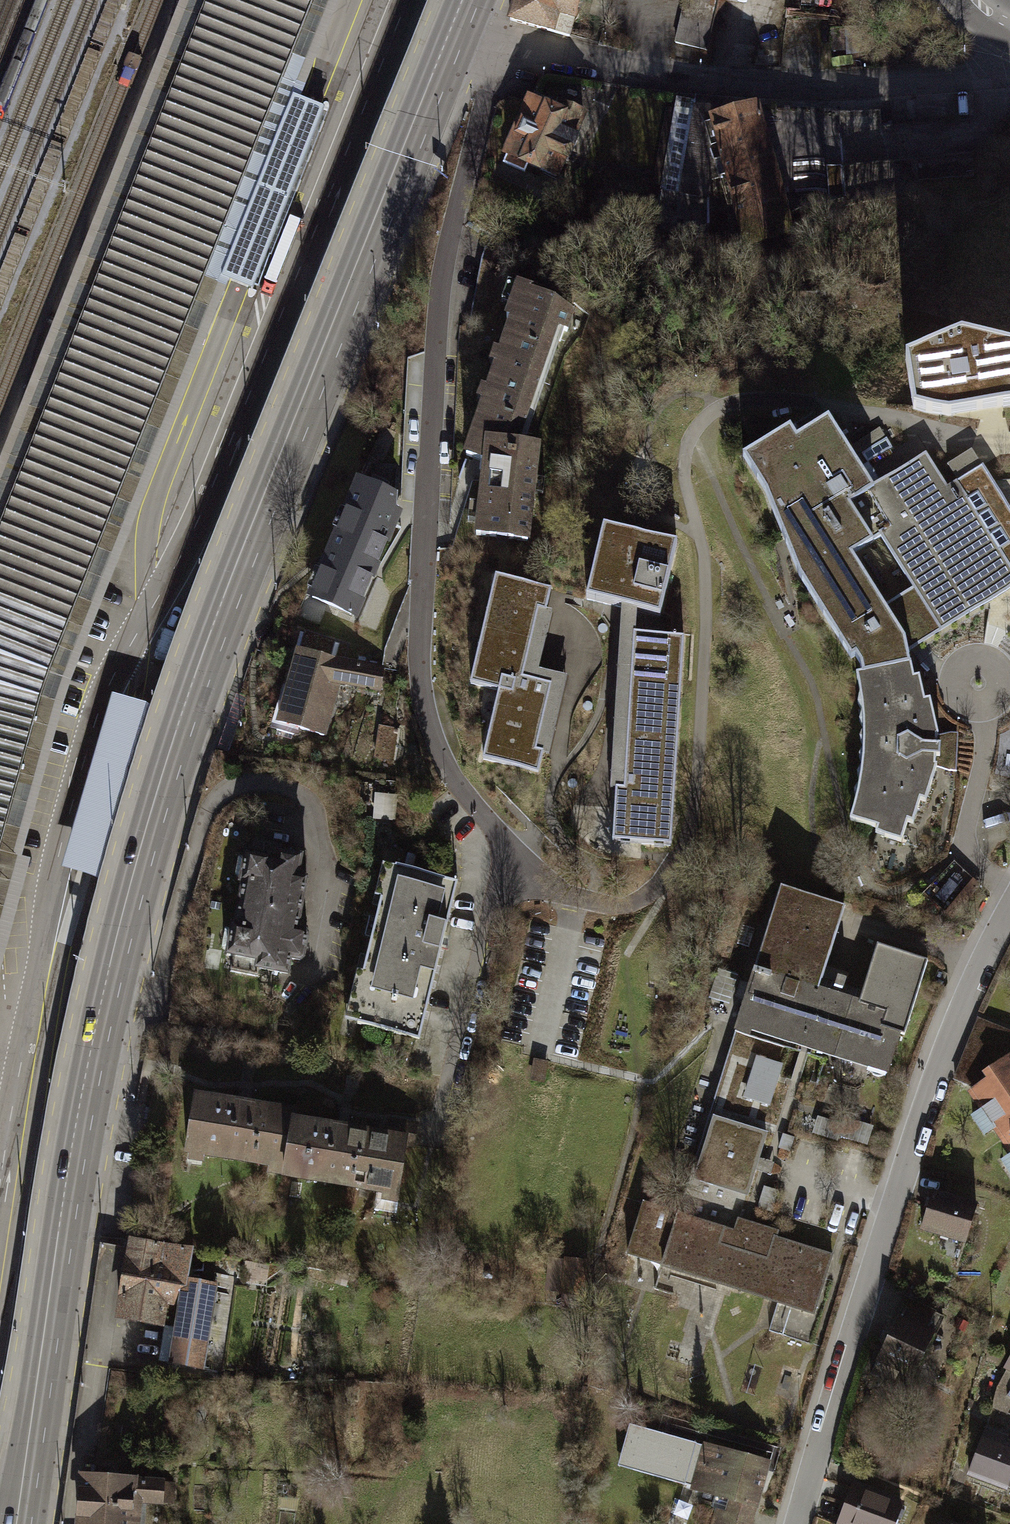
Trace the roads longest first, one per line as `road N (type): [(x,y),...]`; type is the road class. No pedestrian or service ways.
road 1 (primary): [(18,1523),(83,1092),(135,868),(247,536),(456,31)]
road 2 (residential): [(497,47),(438,269),(419,672),(425,726),(494,842),(501,876),(438,1127)]
road 3 (track): [(501,876),(594,912),(642,906),(672,876),(698,794),(703,592),(697,435),(727,400),(761,398),(849,412),(879,433)]
road 4 (residential): [(799,1523),(934,1097),(1009,921)]
road 5 (unclassified): [(1009,58),(974,84),(762,88),(497,47)]

